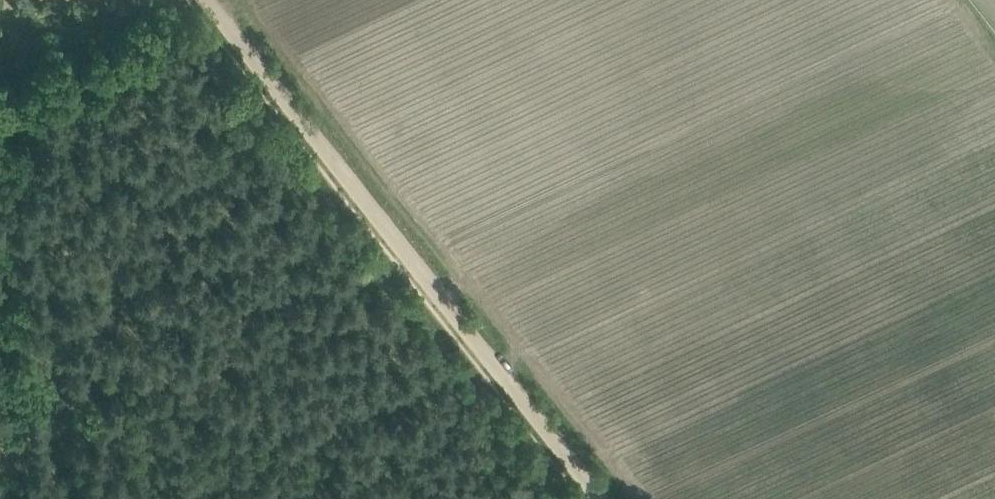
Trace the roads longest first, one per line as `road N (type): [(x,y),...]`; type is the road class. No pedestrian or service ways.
road 1 (track): [(217,0),(612,498)]

